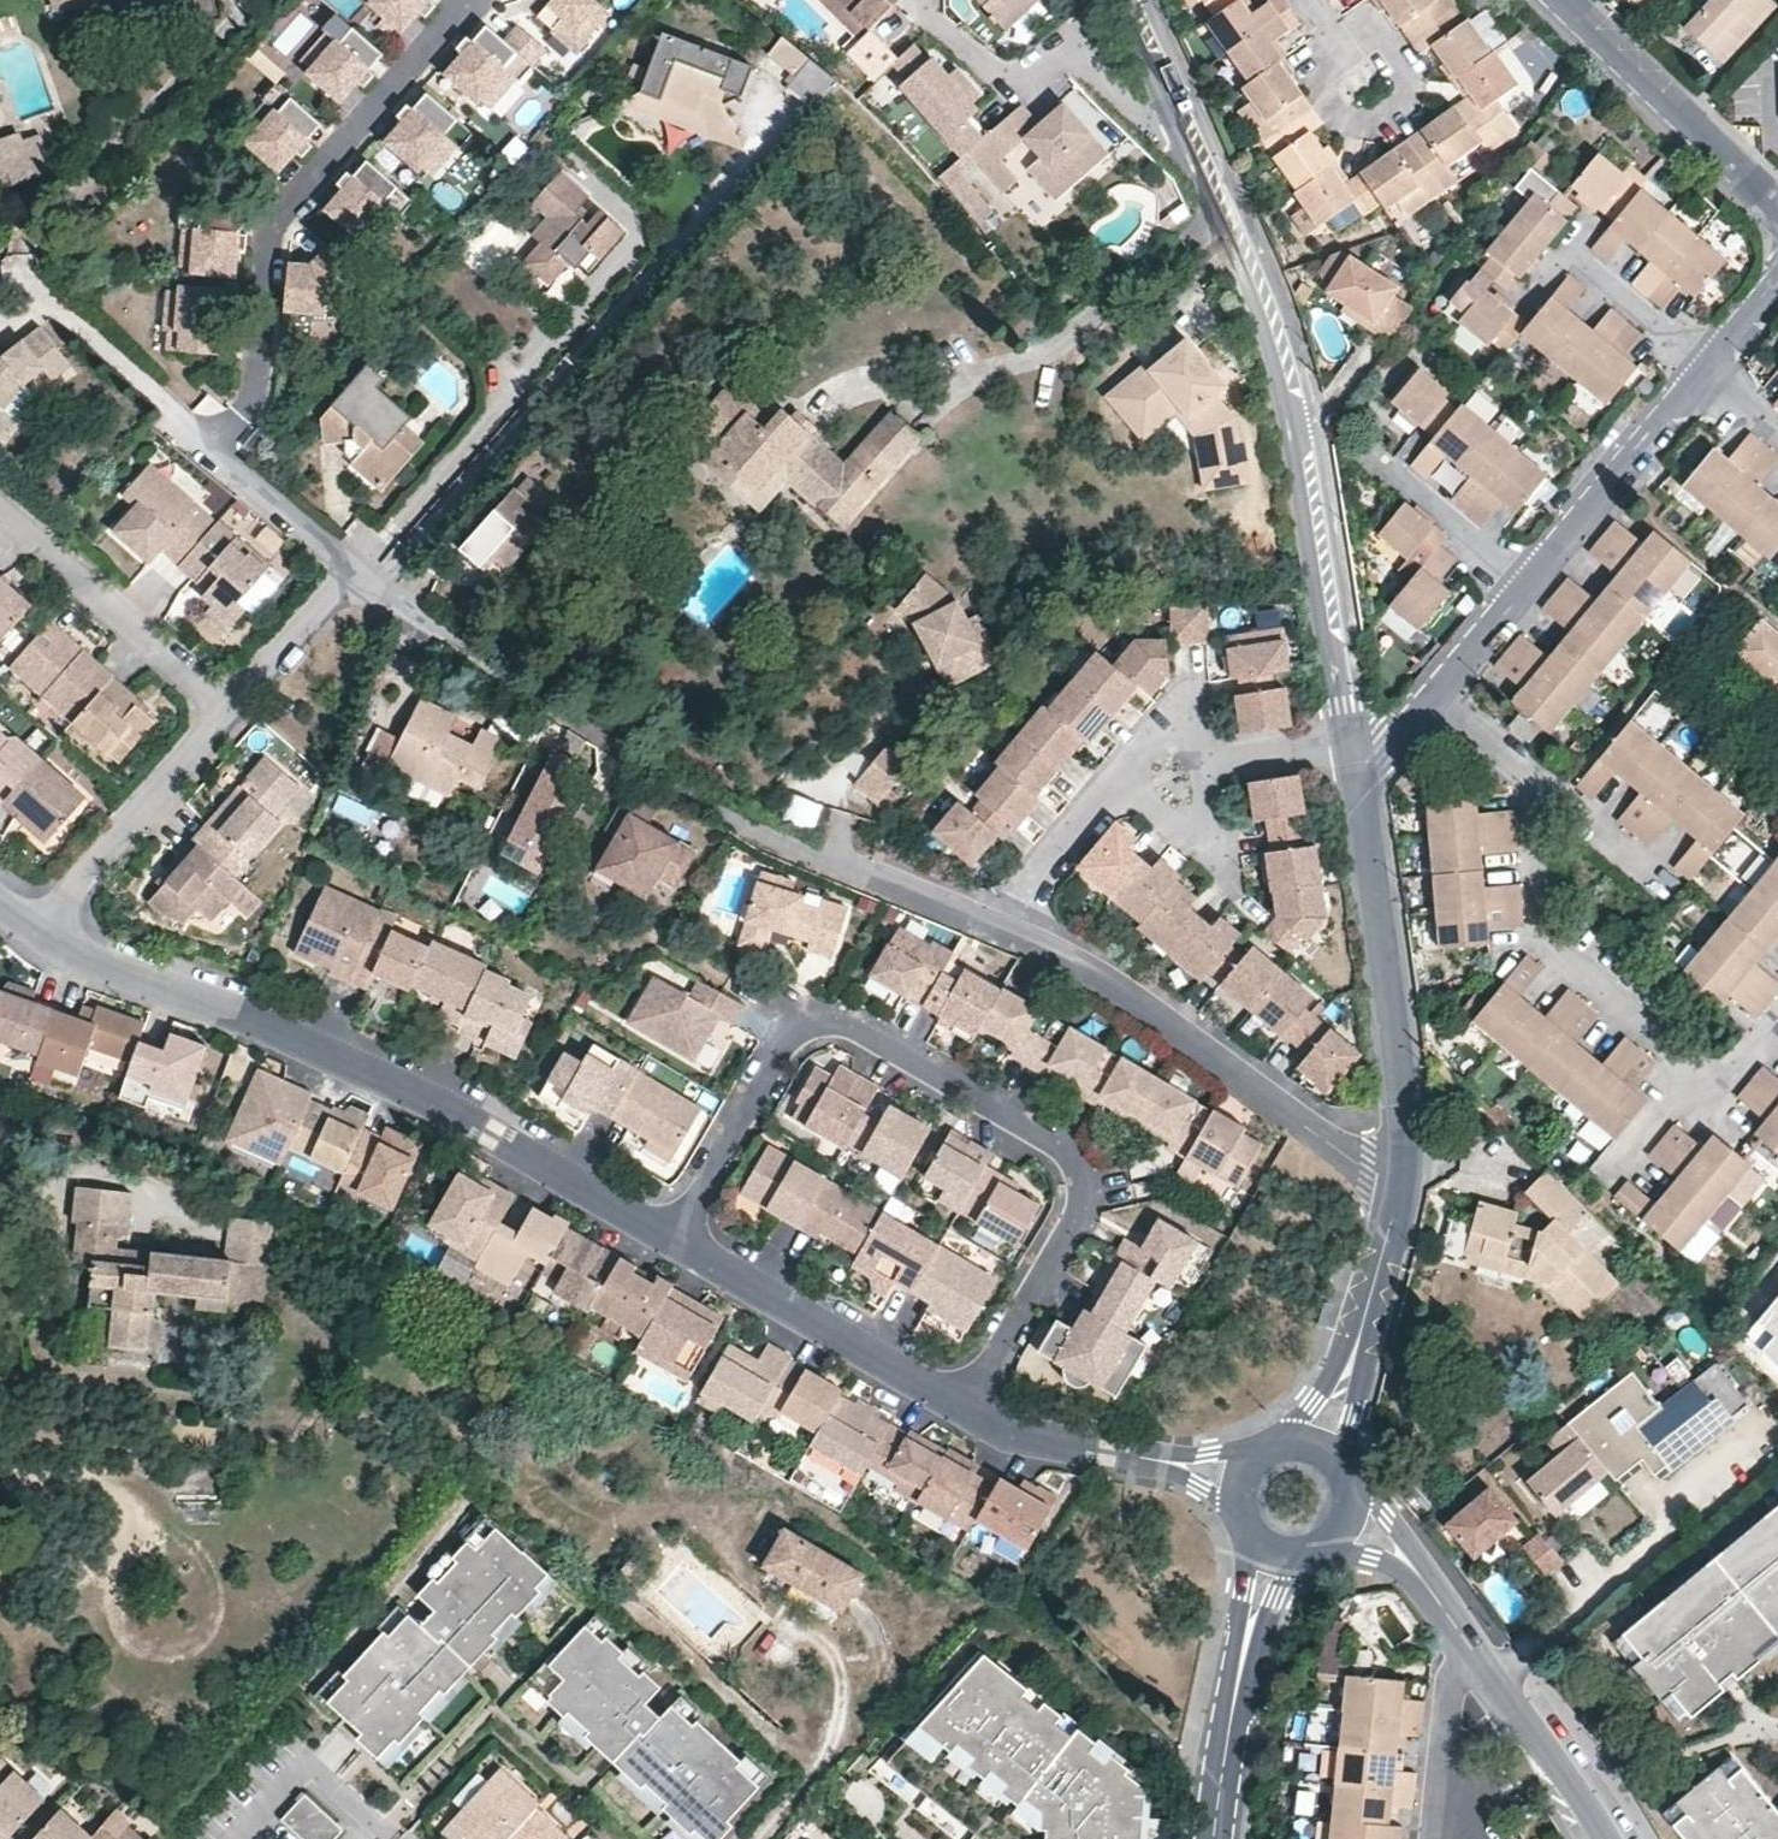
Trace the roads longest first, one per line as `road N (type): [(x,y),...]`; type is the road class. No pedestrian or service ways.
road 1 (residential): [(1402,1188),(1066,958),(820,861),(720,807),(553,707),(352,570)]
road 2 (residential): [(675,1240),(776,1048),(797,1032),(855,1031),(1067,1150),(1086,1201),(1079,1228),(974,1412)]
road 3 (tertiary): [(1119,0),(1264,318),(1339,708),(1357,761)]
road 4 (residential): [(29,931),(80,960),(234,1012),(431,1098),(675,1240)]
road 5 (residential): [(1777,1019),(1728,1075),(1696,1074),(1536,941),(1536,786),(1432,693)]
road 6 (tertiary): [(1402,1188),(1406,1122),(1357,761)]
road 7 (tertiary): [(1432,693),(1698,380)]
road 8 (residential): [(675,1240),(974,1412)]
road 9 (residential): [(227,710),(0,510)]
road 10 (tertiary): [(1560,0),(1777,209)]
road 11 (residential): [(29,931),(227,710)]
road 12 (tertiary): [(1215,1838),(1243,1655),(1279,1552)]
road 13 (residential): [(974,1412),(1037,1438),(1241,1479)]
road 14 (tertiary): [(1321,1442),(1402,1188)]
road 15 (residential): [(352,570),(172,411)]
road 16 (residential): [(1472,1649),(1605,1838)]
road 17 (residential): [(1436,1838),(1446,1691),(1472,1649)]
road 18 (residential): [(227,710),(352,570)]
road 19 (residential): [(1352,1518),(1381,1533),(1472,1649)]
road 20 (tertiary): [(1698,380),(1777,279)]

